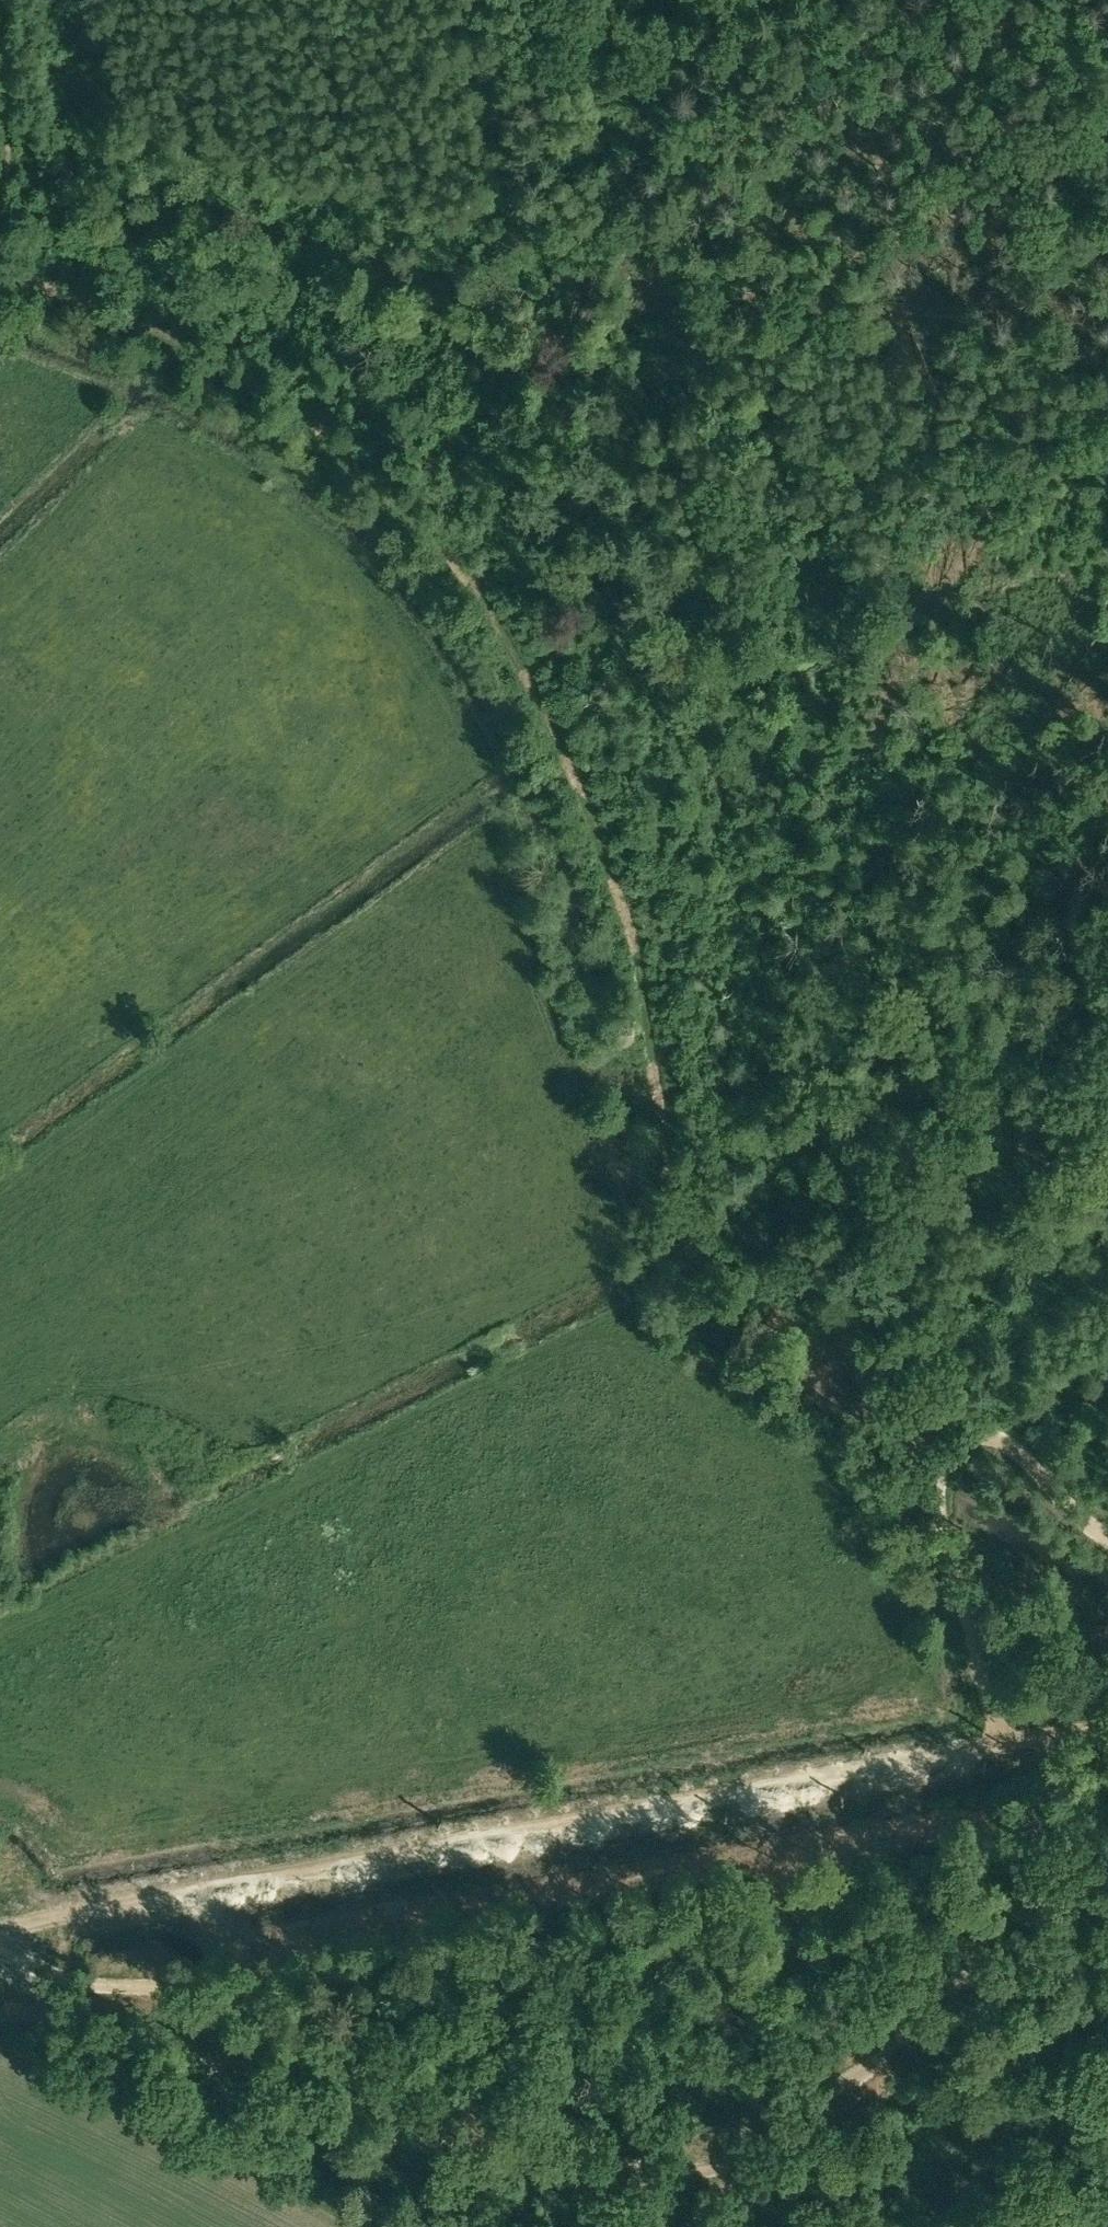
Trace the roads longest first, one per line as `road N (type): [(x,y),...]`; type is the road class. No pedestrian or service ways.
road 1 (track): [(0,1930),(235,1880),(988,1745)]
road 2 (track): [(988,1745),(1107,1724)]

